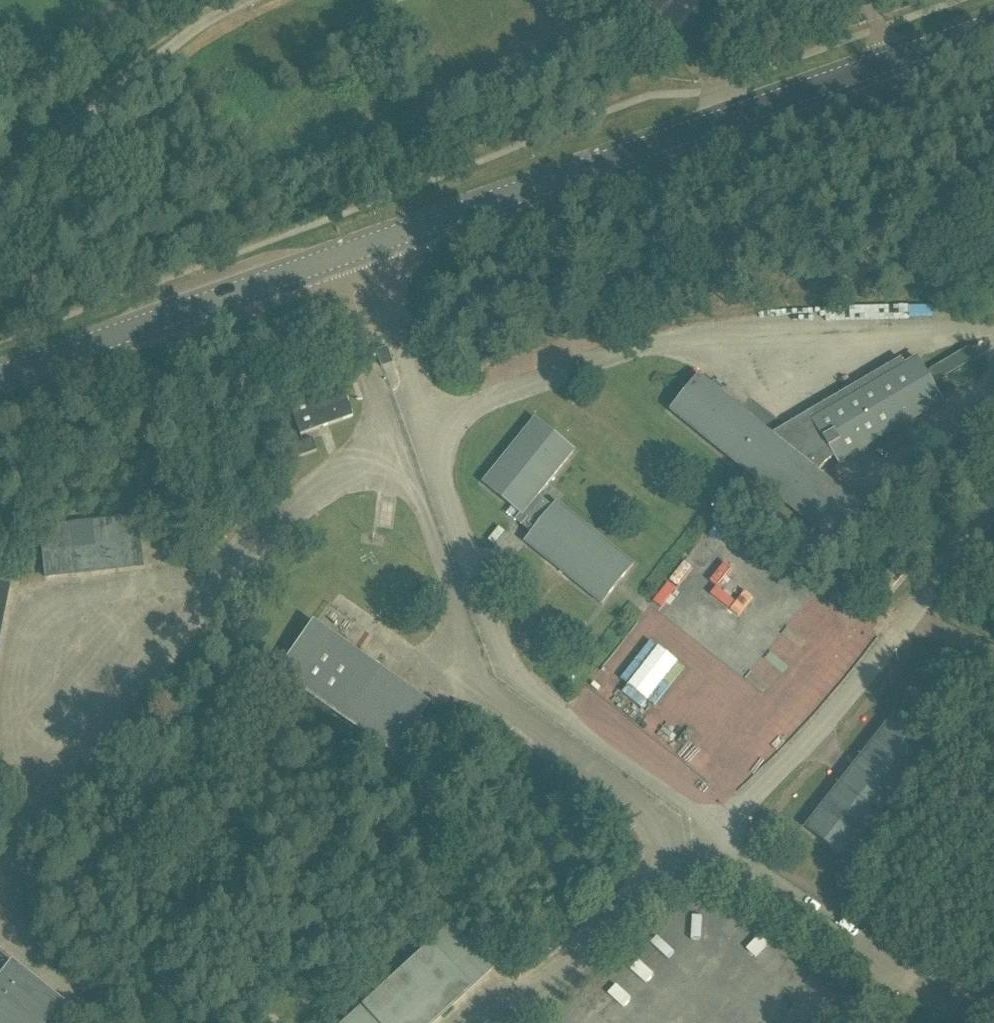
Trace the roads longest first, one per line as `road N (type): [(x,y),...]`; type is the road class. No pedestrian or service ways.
road 1 (tertiary): [(0,377),(993,24)]

